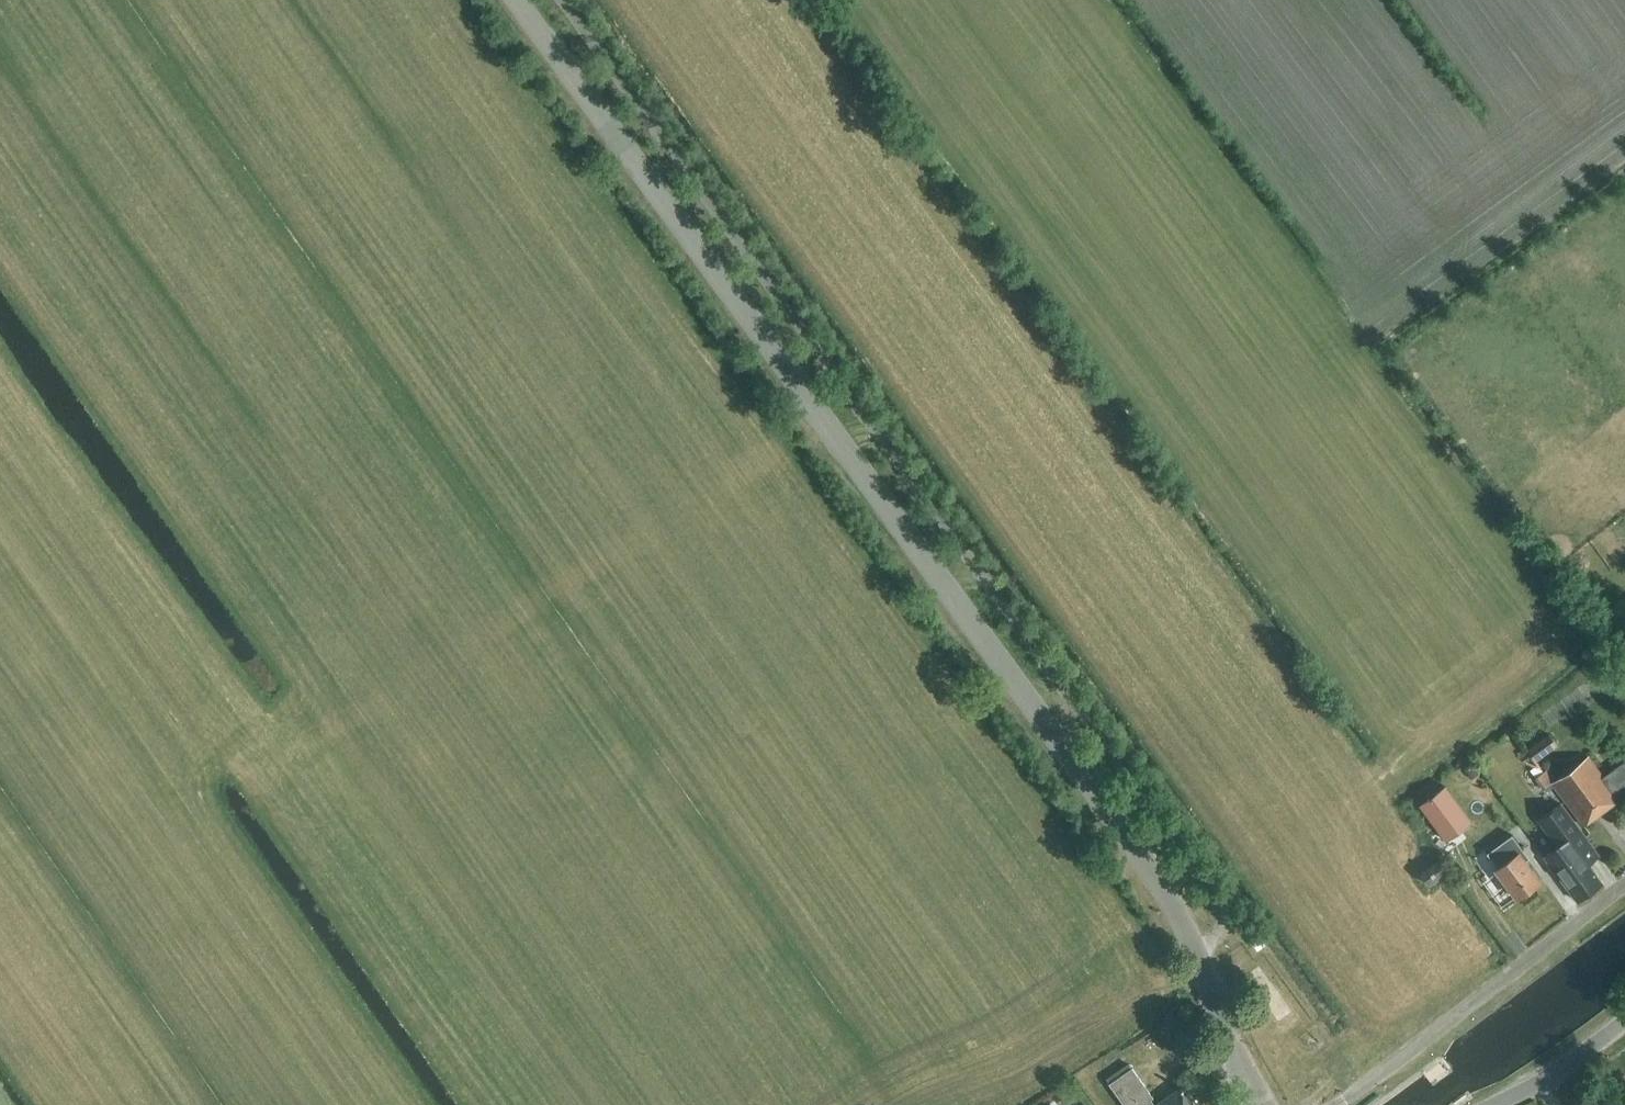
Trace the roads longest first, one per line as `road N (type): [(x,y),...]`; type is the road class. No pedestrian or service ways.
road 1 (tertiary): [(1252,1104),(1172,903),(514,0)]
road 2 (unclassified): [(1336,1104),(1624,886)]
road 3 (unclassified): [(1495,1104),(1624,1022)]

